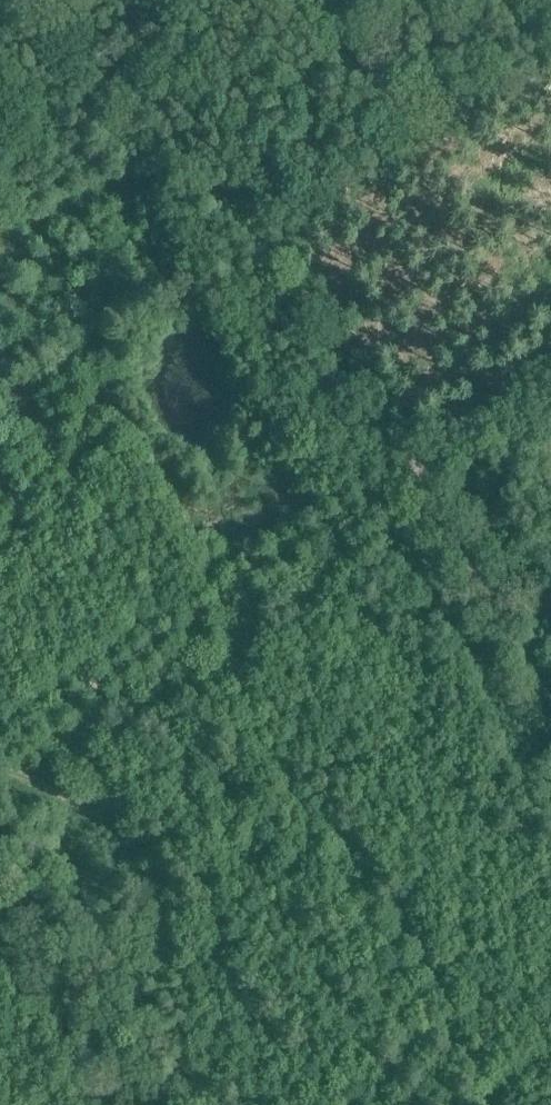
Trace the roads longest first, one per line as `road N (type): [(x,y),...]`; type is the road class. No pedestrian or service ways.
road 1 (unclassified): [(147,1104),(0,872)]

